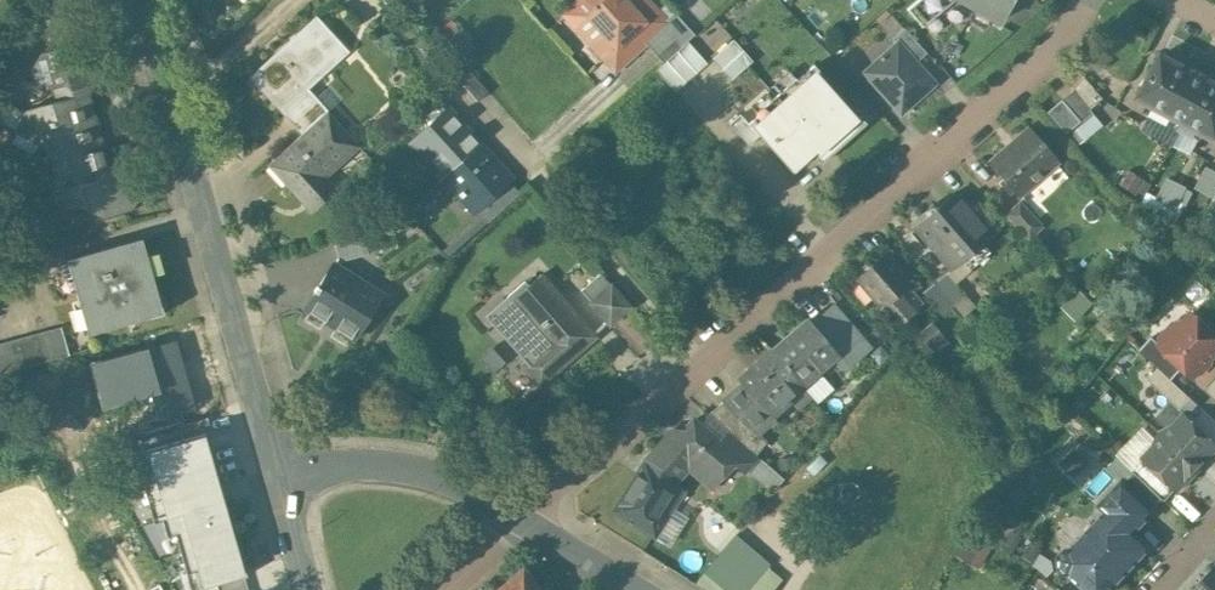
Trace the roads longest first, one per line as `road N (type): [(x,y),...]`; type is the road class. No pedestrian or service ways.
road 1 (residential): [(520,519),(1089,0)]
road 2 (unclassified): [(146,0),(277,463)]
road 3 (residential): [(520,519),(412,464),(277,463)]
road 4 (residential): [(635,589),(520,519)]
road 5 (unclassified): [(277,463),(308,589)]

